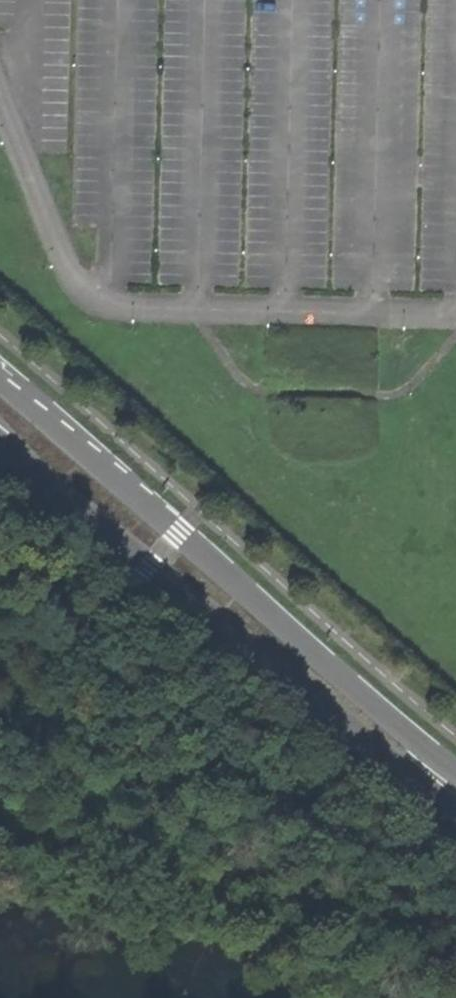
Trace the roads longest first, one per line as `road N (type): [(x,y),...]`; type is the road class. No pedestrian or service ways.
road 1 (tertiary): [(455,771),(0,382)]
road 2 (tertiary): [(0,441),(346,726),(455,806)]

